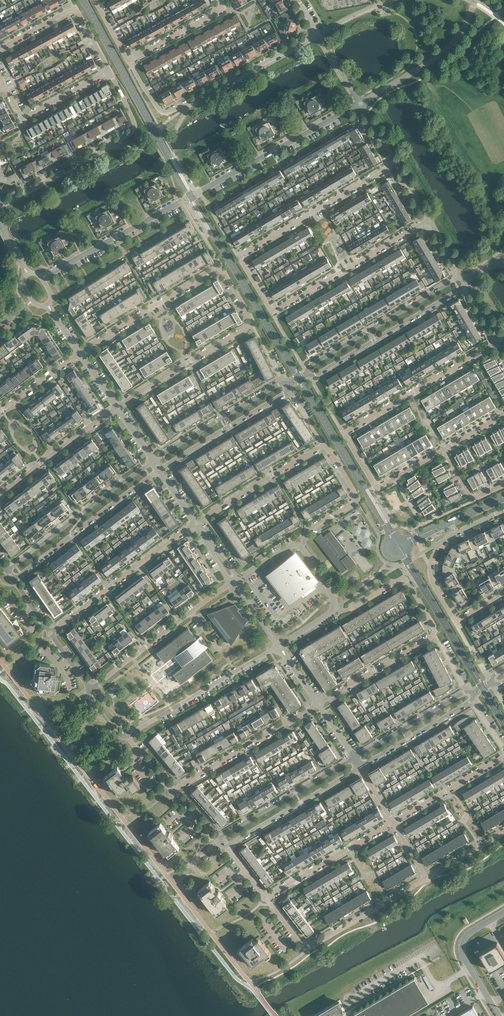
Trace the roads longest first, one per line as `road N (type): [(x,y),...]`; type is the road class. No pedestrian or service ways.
road 1 (unclassified): [(431,224),(272,313),(239,258),(396,165)]
road 2 (unclassified): [(42,279),(360,105)]
road 3 (unclassified): [(394,478),(375,489),(343,435),(501,341)]
road 4 (residential): [(129,62),(166,113),(318,36)]
road 5 (residential): [(116,406),(253,324),(220,269)]
road 6 (residential): [(0,210),(132,131),(109,71)]
road 7 (residential): [(503,594),(455,623),(429,565),(445,539),(503,511)]
road 8 (residential): [(194,524),(325,448),(358,500)]
road 9 (residential): [(150,458),(4,573)]
road 10 (residential): [(11,582),(159,471)]
road 11 (residential): [(49,634),(194,524)]
road 12 (residential): [(90,689),(234,578)]
road 13 (residential): [(310,370),(325,369),(465,281)]
road 14 (residential): [(465,281),(431,293),(310,370)]
road 15 (residential): [(278,646),(127,736)]
road 16 (residential): [(172,791),(317,704)]
road 17 (residential): [(79,354),(220,269)]
road 18 (residential): [(355,757),(217,841)]
road 19 (unclassified): [(360,105),(446,52),(475,0)]
road 20 (residential): [(286,386),(272,384),(150,458)]
road 21 (residential): [(0,49),(74,8),(109,71)]
road 22 (residential): [(226,847),(360,766)]
road 23 (residential): [(159,471),(286,386)]
road 24 (residential): [(265,898),(393,822)]
road 25 (residential): [(0,493),(116,406)]
road 26 (residential): [(308,951),(427,878)]
road 27 (residential): [(433,635),(406,580),(335,612)]
road 28 (residential): [(317,704),(433,635)]
road 29 (residential): [(109,71),(24,118),(6,87)]
road 30 (unclassified): [(498,1015),(463,950),(469,935),(503,914)]
road 31 (residential): [(360,766),(471,701)]
road 32 (residential): [(393,822),(503,757)]
road 33 (residential): [(462,693),(355,757)]

